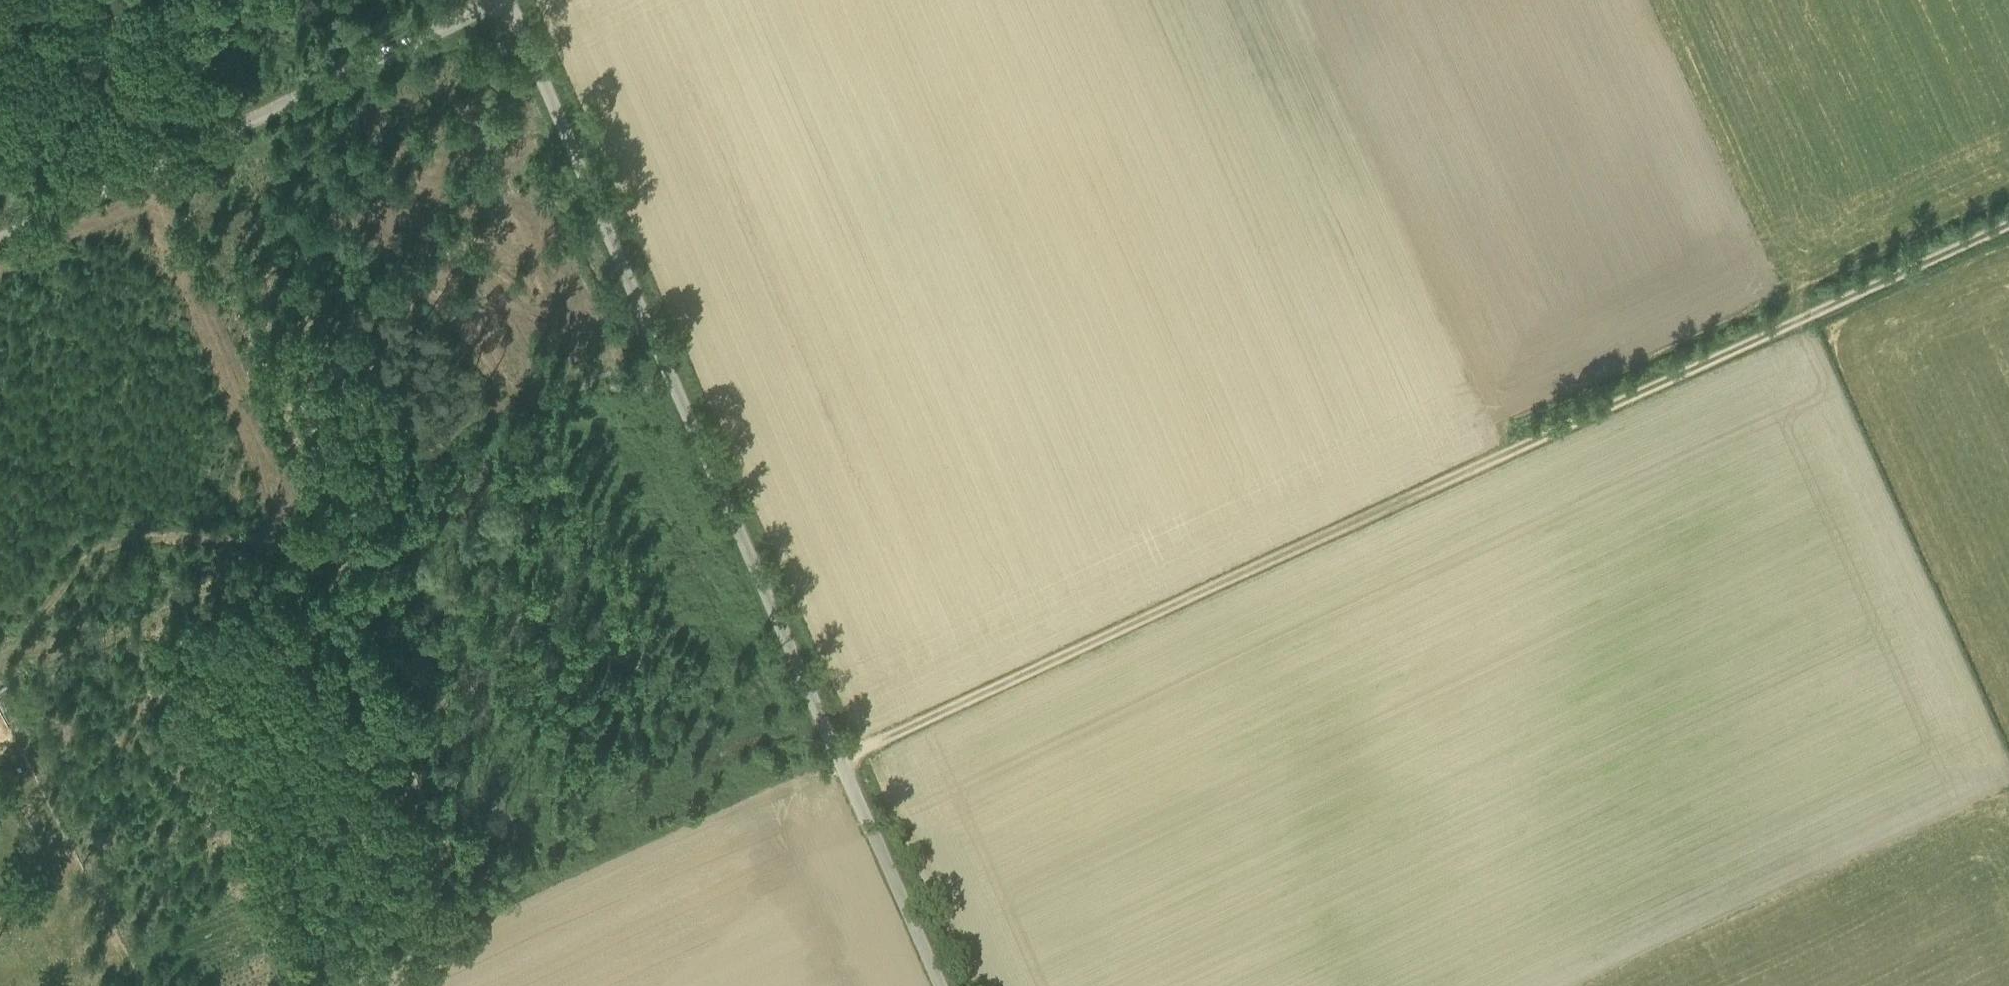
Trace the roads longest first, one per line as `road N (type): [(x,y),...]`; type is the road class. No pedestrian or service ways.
road 1 (track): [(2008,231),(836,757)]
road 2 (unclassified): [(836,757),(505,0)]
road 3 (unclassified): [(479,0),(0,236)]
road 4 (unclassified): [(836,757),(937,985)]

